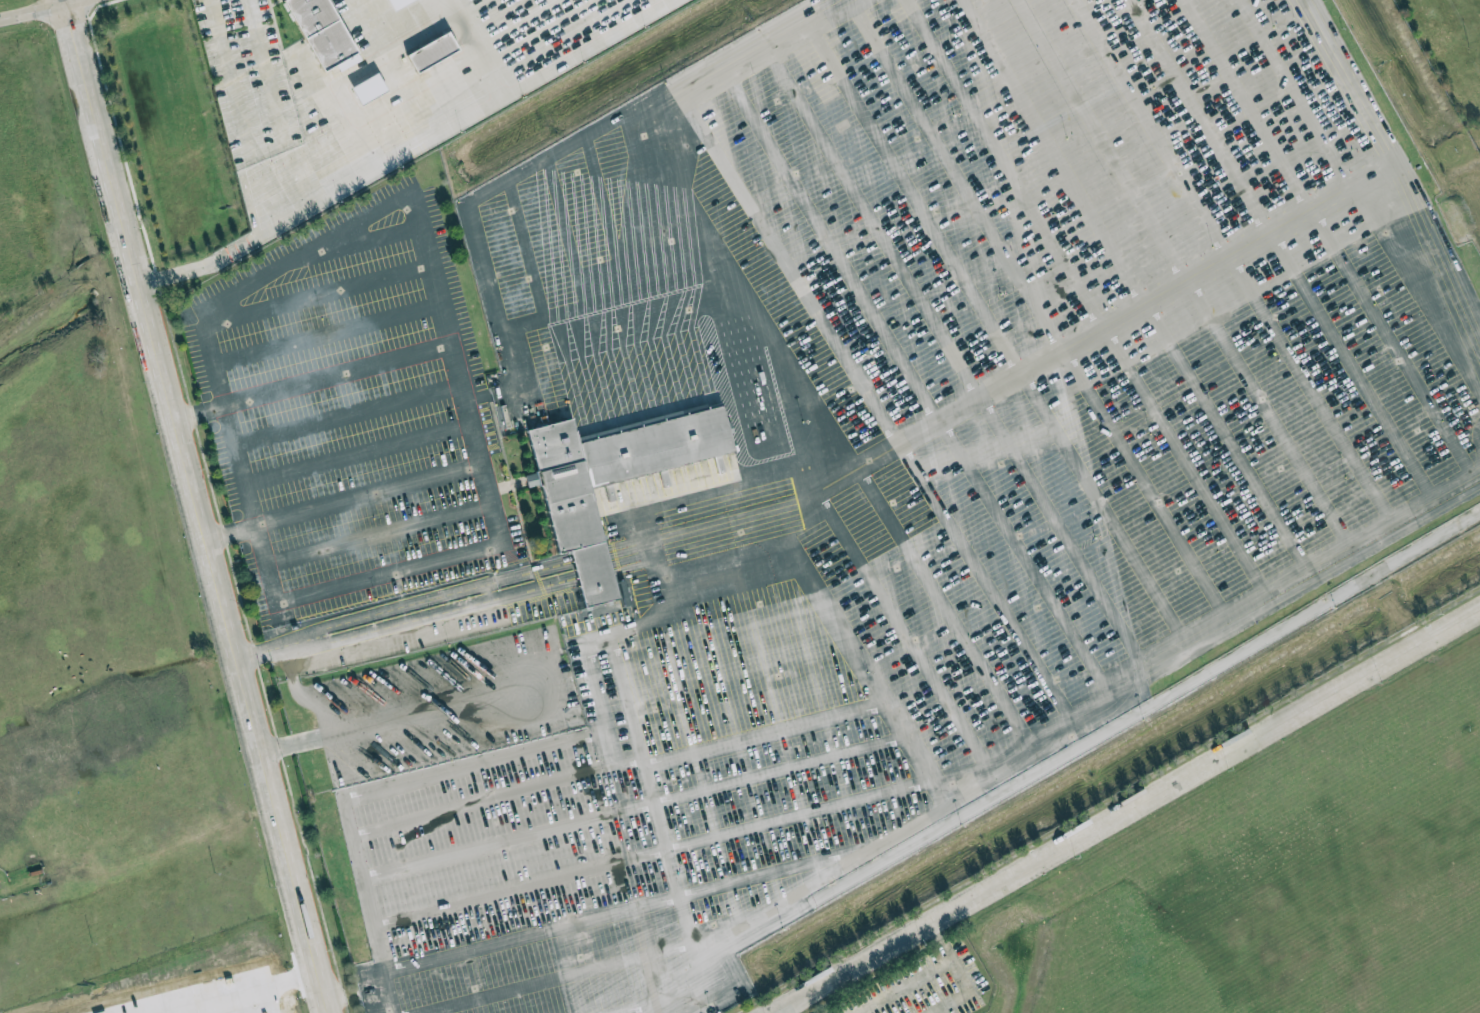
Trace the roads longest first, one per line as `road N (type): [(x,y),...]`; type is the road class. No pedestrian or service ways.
road 1 (residential): [(328,1012),(64,0)]
road 2 (residential): [(1479,611),(771,1012)]

